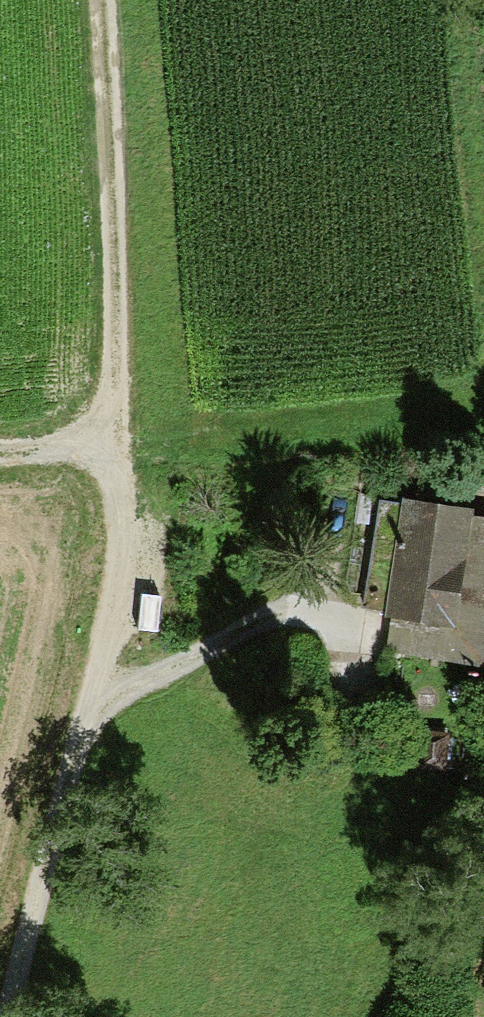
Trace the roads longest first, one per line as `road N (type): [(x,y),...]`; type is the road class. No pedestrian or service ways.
road 1 (track): [(113,431),(119,558),(92,702),(10,1016)]
road 2 (track): [(94,0),(113,431)]
road 3 (track): [(308,600),(92,702)]

